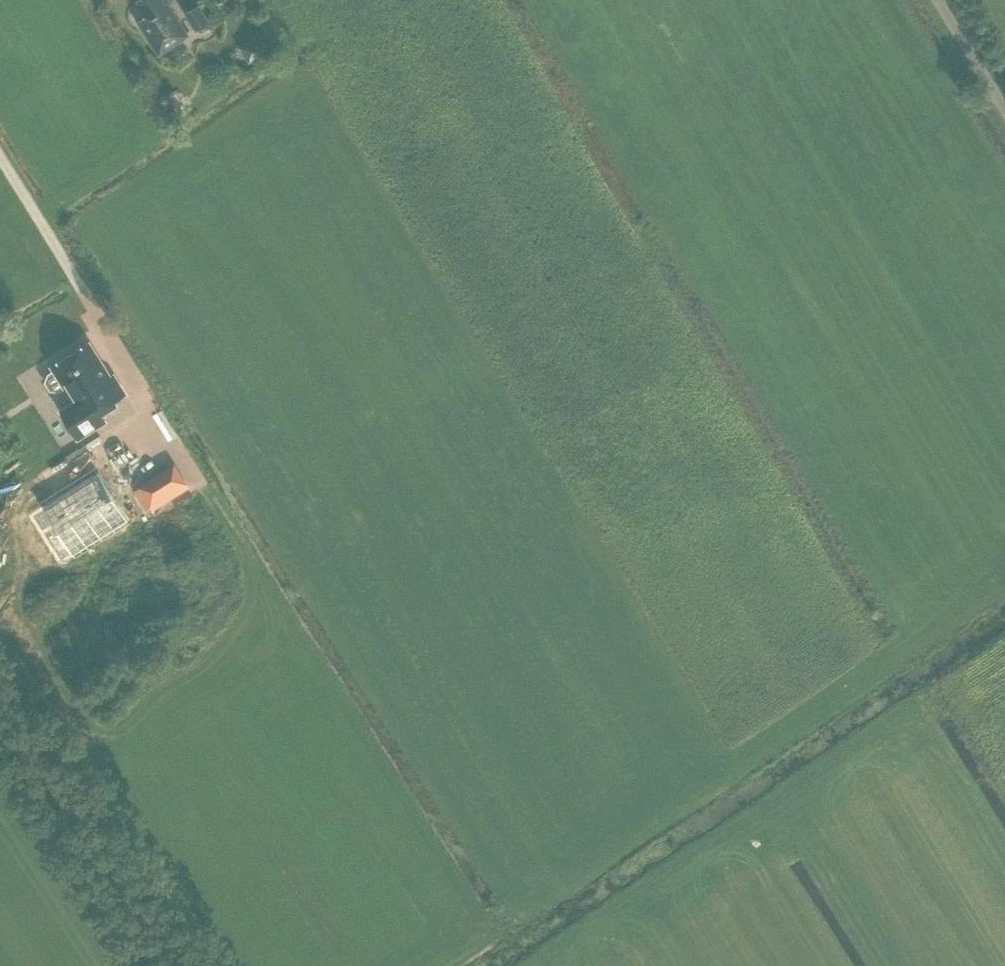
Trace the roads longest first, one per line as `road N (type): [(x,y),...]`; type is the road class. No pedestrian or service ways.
road 1 (unclassified): [(1004,109),(938,0)]

